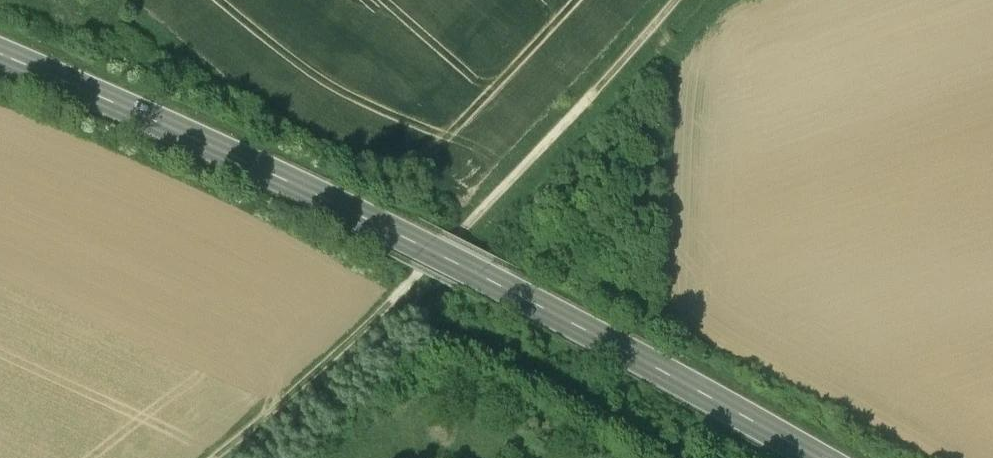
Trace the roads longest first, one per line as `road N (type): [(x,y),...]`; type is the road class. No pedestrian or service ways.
road 1 (primary): [(813,457),(487,282),(0,56)]
road 2 (track): [(203,457),(414,282),(677,0)]
road 3 (track): [(678,457),(469,343),(446,327),(454,304),(414,282)]

